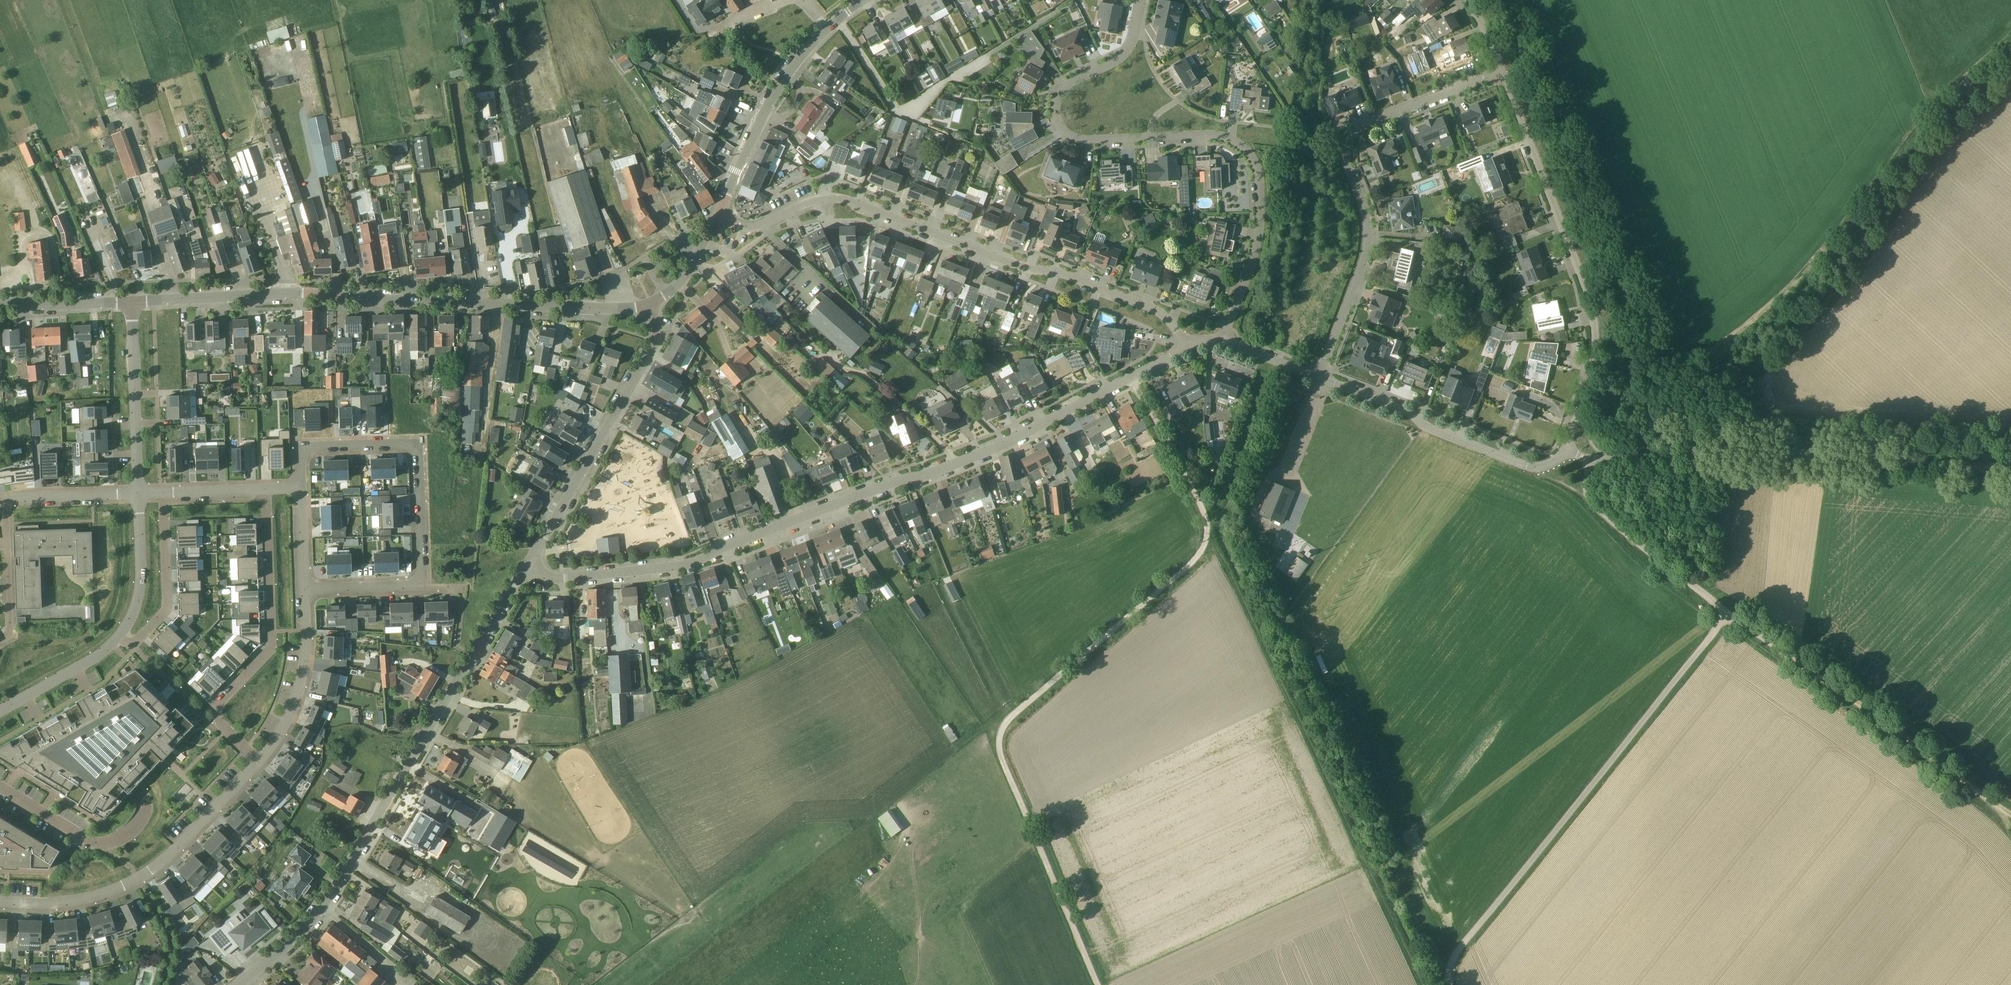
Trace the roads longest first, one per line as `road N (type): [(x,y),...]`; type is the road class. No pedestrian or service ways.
road 1 (track): [(1138,373),(1213,536),(1001,732),(1000,753),(1097,984)]
road 2 (residential): [(525,567),(562,579),(699,561),(988,451),(1138,373),(1178,342)]
road 3 (residential): [(1219,336),(1254,228),(1255,177),(1245,148),(1222,130),(1071,138),(1054,120),(1054,89),(1067,73),(1120,51),(1136,0)]
road 4 (tertiary): [(132,301),(288,292),(617,309),(651,304)]
road 5 (residential): [(239,984),(322,907),(525,567)]
road 6 (residential): [(1178,342),(1161,309),(1092,278),(1012,261),(847,197),(798,200),(748,222),(716,212)]
road 7 (unclassified): [(1450,984),(1461,947),(1727,607)]
road 8 (unclassified): [(2010,471),(1758,451),(1587,458)]
road 9 (residential): [(1320,375),(1367,243),(1367,205),(1350,156),(1354,136),(1365,120),(1503,61)]
road 10 (residential): [(1566,448),(1595,359),(1595,317),(1503,61)]
road 11 (residential): [(300,488),(301,459),(314,447),(400,443),(419,458),(420,581),(305,589)]
road 12 (residential): [(0,904),(83,904),(138,881),(257,764)]
road 13 (residential): [(268,490),(270,643),(218,715),(257,764)]
road 14 (residential): [(525,567),(645,364),(657,338),(651,304)]
road 15 (residential): [(840,16),(891,104),(905,108),(1054,10)]
road 16 (residential): [(1566,448),(1545,466),(1527,467),(1436,429),(1399,403),(1320,375)]
road 17 (track): [(2010,817),(1798,660)]
road 18 (tertiary): [(716,212),(781,82),(827,29)]
road 19 (unclassified): [(1727,607),(1593,501),(1587,458)]
road 20 (unclassified): [(140,494),(132,301)]
road 21 (unclassified): [(143,796),(142,826),(111,847),(0,789)]
road 22 (residential): [(257,764),(295,707),(305,659),(305,589)]
road 23 (residential): [(121,634),(141,639),(166,607),(162,493)]
road 24 (unclassified): [(0,714),(100,657),(121,634)]
road 25 (unclassified): [(121,634),(142,583),(140,494)]
road 26 (unclassified): [(7,502),(140,494)]
road 27 (tertiary): [(0,304),(132,301)]

